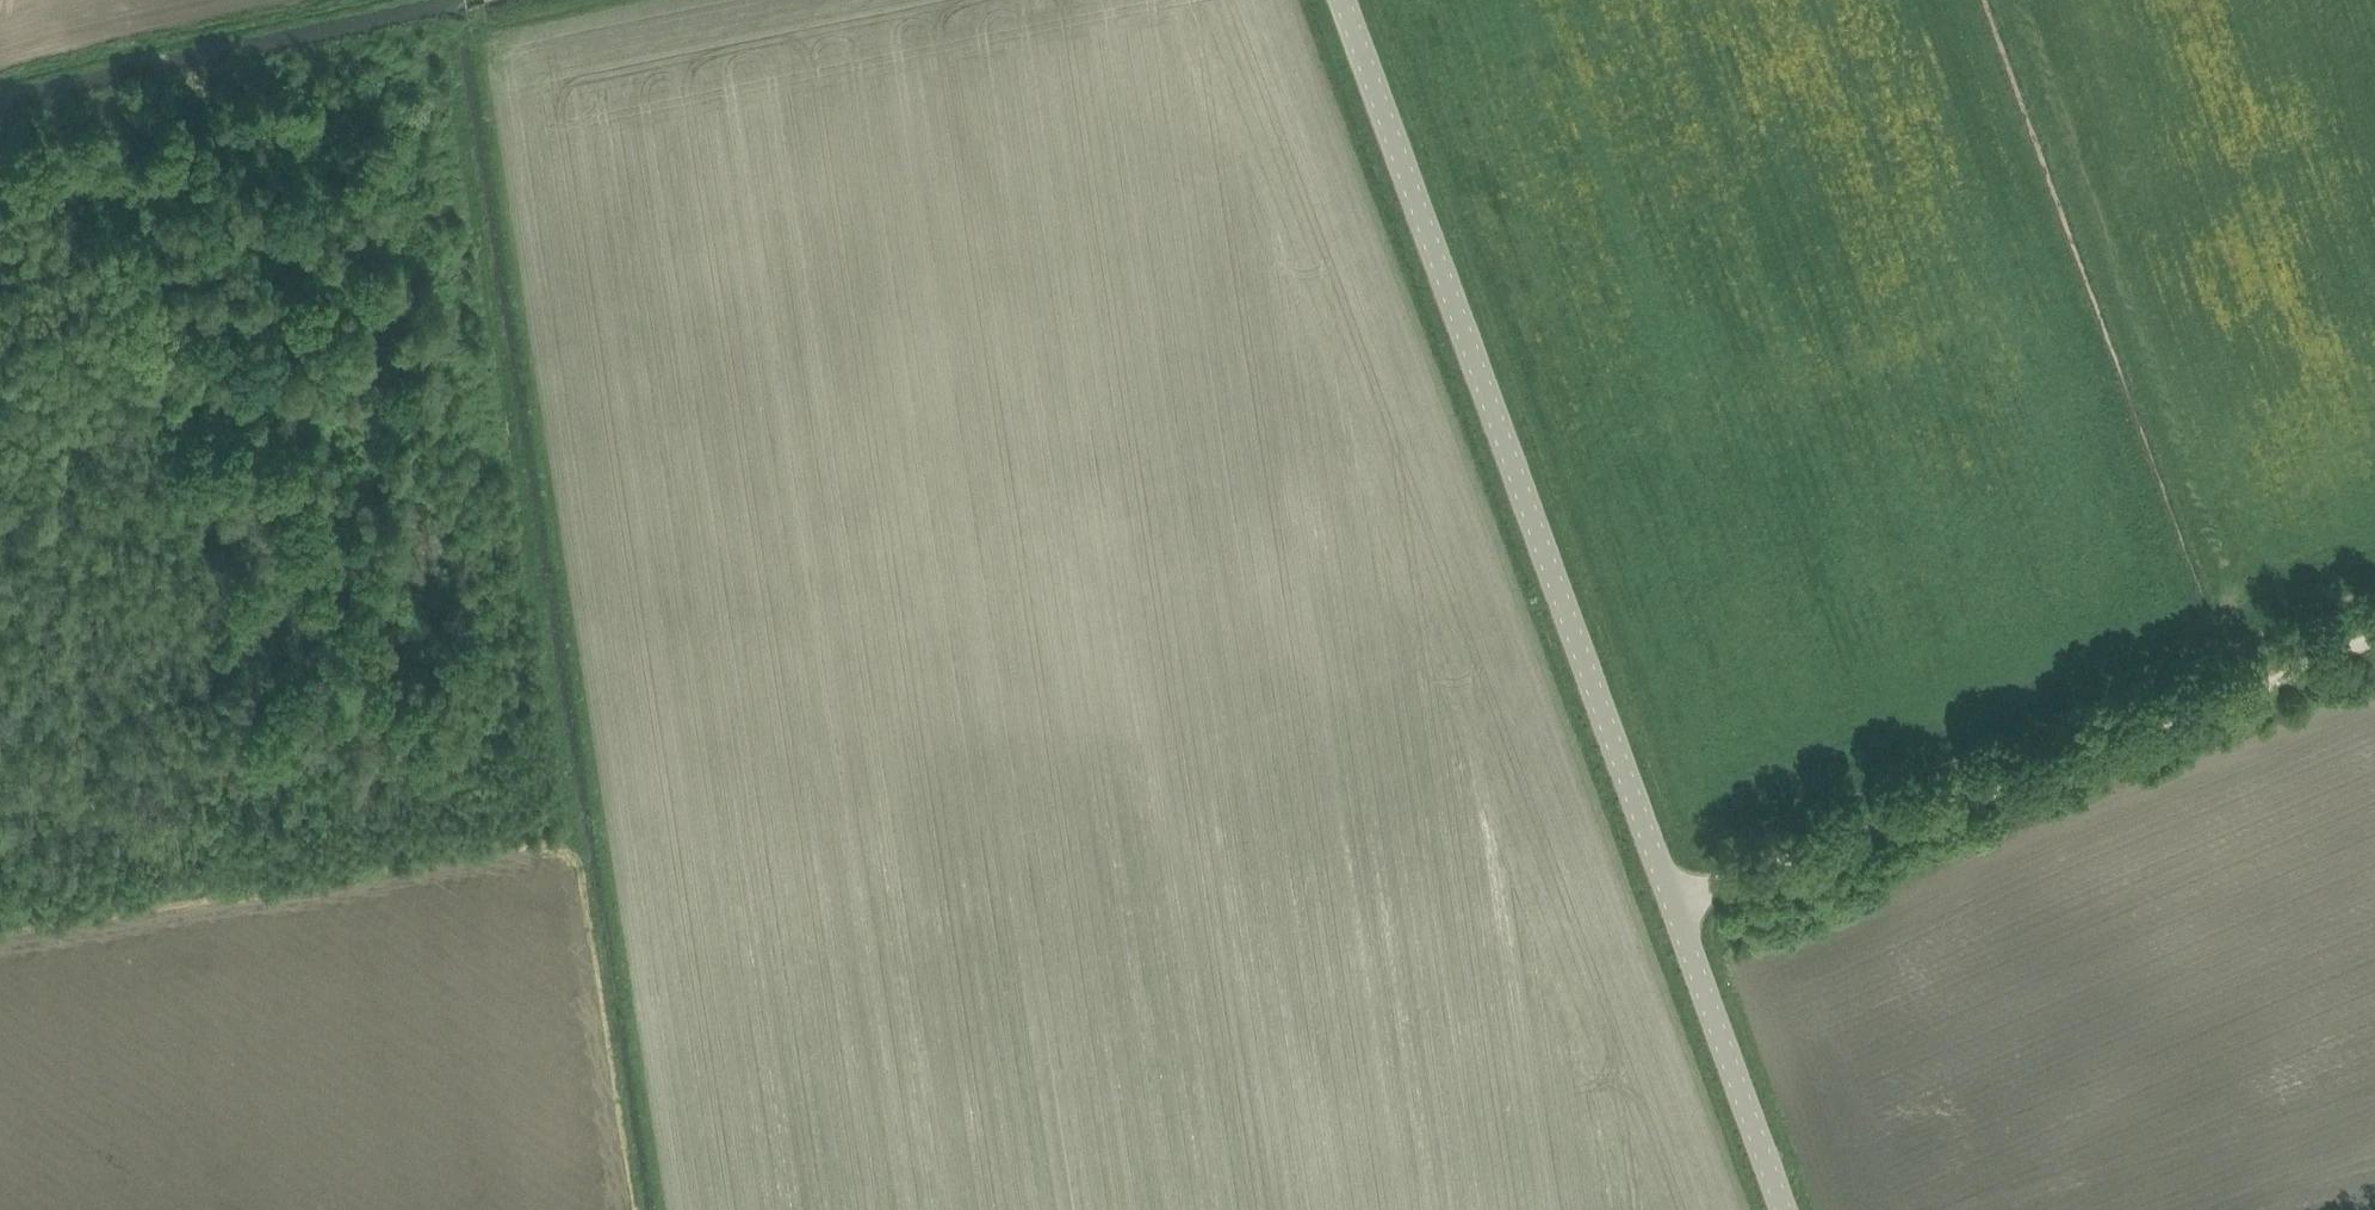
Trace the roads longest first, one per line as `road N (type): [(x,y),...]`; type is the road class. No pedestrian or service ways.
road 1 (unclassified): [(1791,1209),(1350,0)]
road 2 (track): [(2374,646),(2033,787),(1681,905)]

